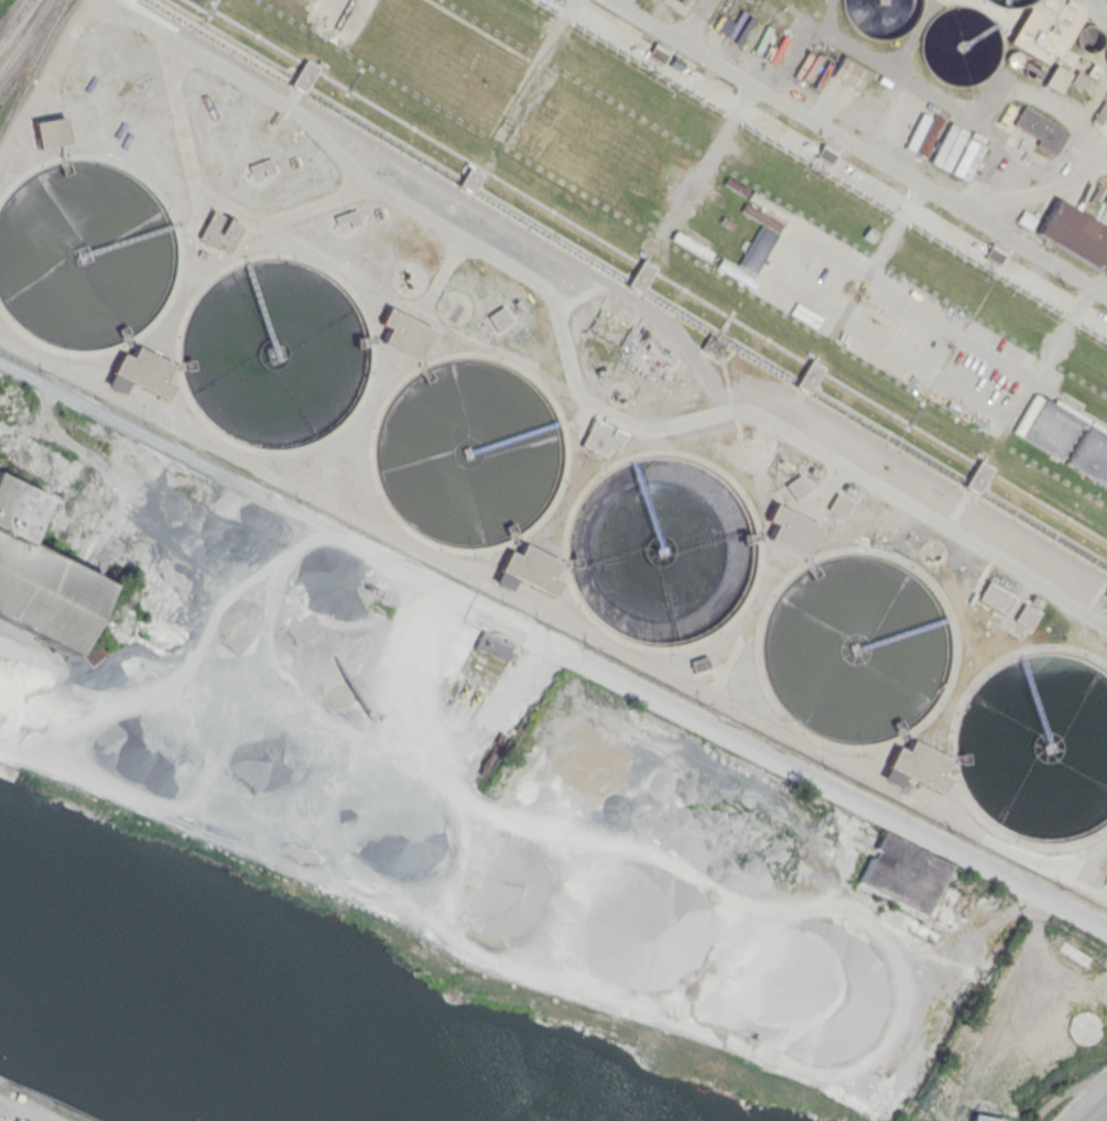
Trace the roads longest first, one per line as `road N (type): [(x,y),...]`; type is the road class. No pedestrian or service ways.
road 1 (track): [(0,754),(192,810),(462,950),(811,1075),(861,1074),(882,1057),(909,998),(904,959),(887,933),(855,911),(734,899),(685,862),(555,839),(476,810),(289,700),(268,662),(262,618),(284,558),(305,540)]
road 2 (residential): [(1106,931),(467,607)]
road 3 (track): [(565,654),(524,674),(455,755),(466,837),(460,886),(419,918),(397,913)]

